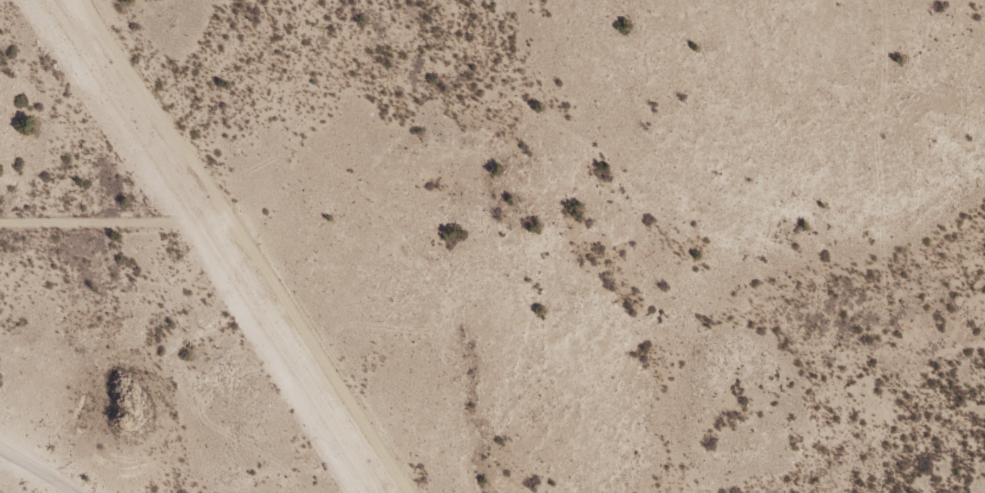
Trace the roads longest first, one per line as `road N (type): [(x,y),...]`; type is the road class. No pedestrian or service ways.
road 1 (track): [(443,492),(269,244),(135,0)]

